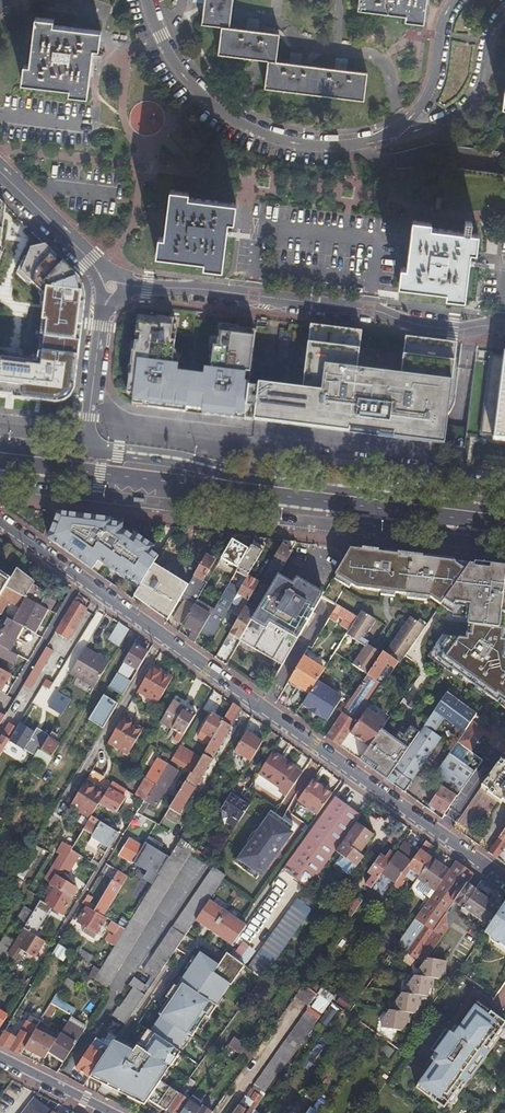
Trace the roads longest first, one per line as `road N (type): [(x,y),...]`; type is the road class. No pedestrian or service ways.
road 1 (residential): [(489,870),(0,521)]
road 2 (residential): [(124,285),(369,309),(432,328),(504,327)]
road 3 (residential): [(384,134),(314,144),(248,125),(183,80),(146,0)]
road 4 (primary): [(0,466),(145,484),(256,483)]
road 5 (primary): [(504,514),(256,483)]
road 6 (residential): [(504,12),(485,76),(466,104),(428,128),(384,134)]
road 7 (primary): [(256,483),(82,455)]
road 8 (residential): [(461,0),(436,46),(419,103),(384,134)]
road 9 (residential): [(82,455),(108,300)]
road 10 (residential): [(103,277),(0,177)]

